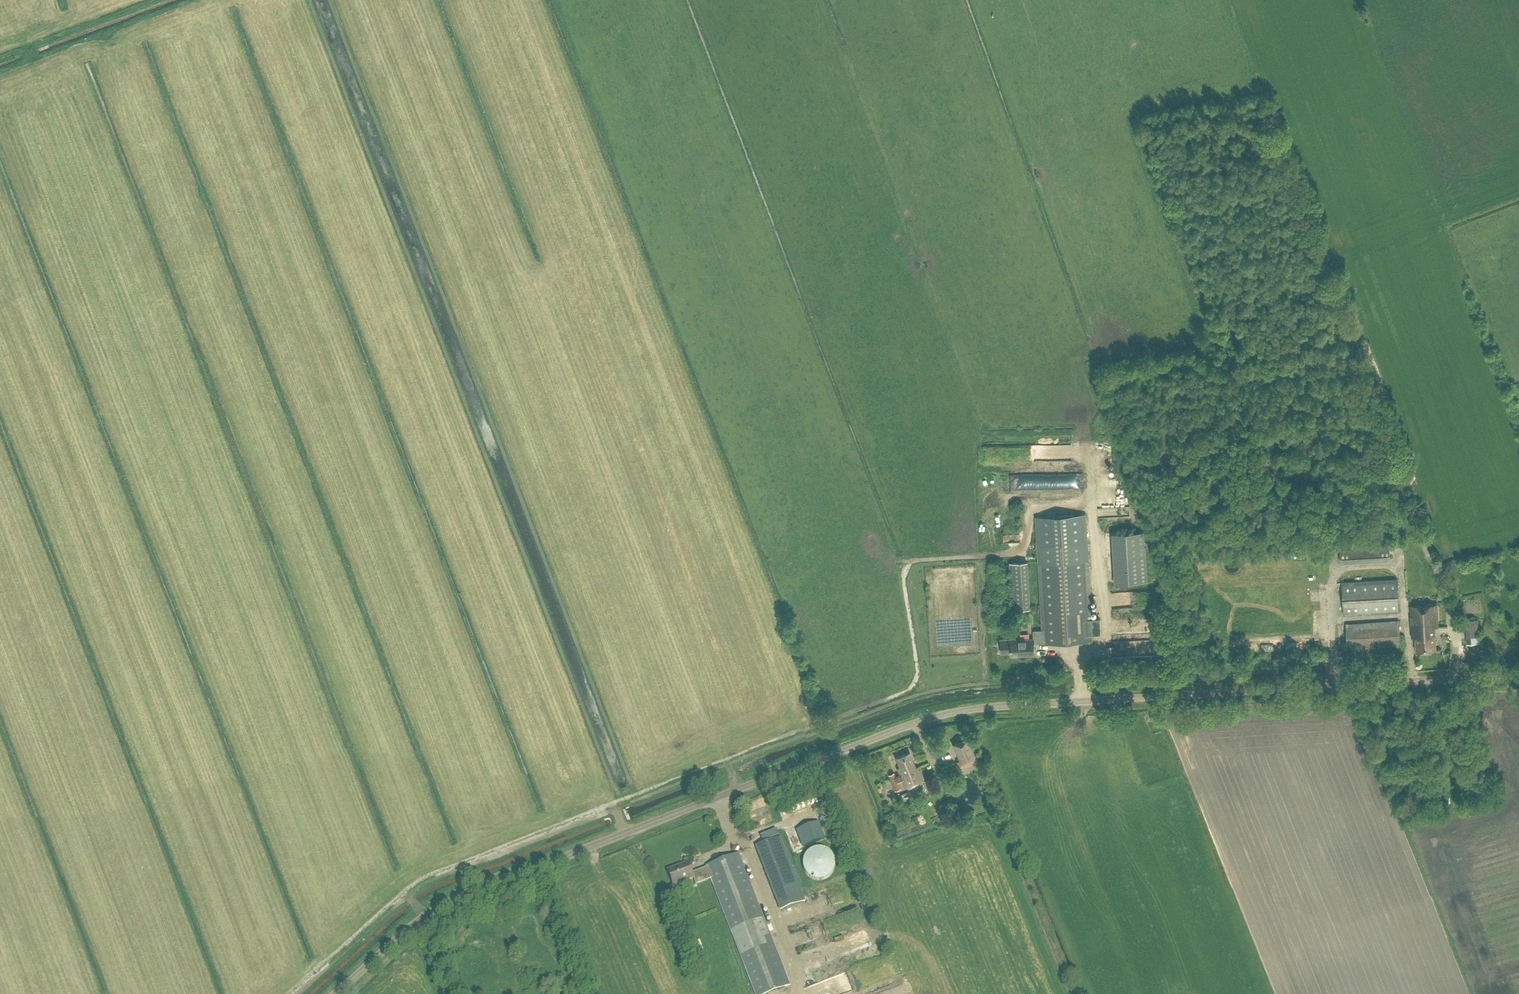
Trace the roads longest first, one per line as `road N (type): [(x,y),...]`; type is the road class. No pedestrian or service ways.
road 1 (track): [(290,993),(414,887),(911,686),(917,674),(903,573),(912,560),(1010,555),(1024,546),(1030,512),(1048,504),(1090,502),(1100,549),(1107,635),(1079,660),(1081,700)]
road 2 (unclassified): [(334,993),(449,902),(934,715),(1518,673)]
road 3 (track): [(1207,694),(1092,366),(1220,337),(1259,346),(1347,331)]
road 4 (track): [(1423,536),(1262,104)]

